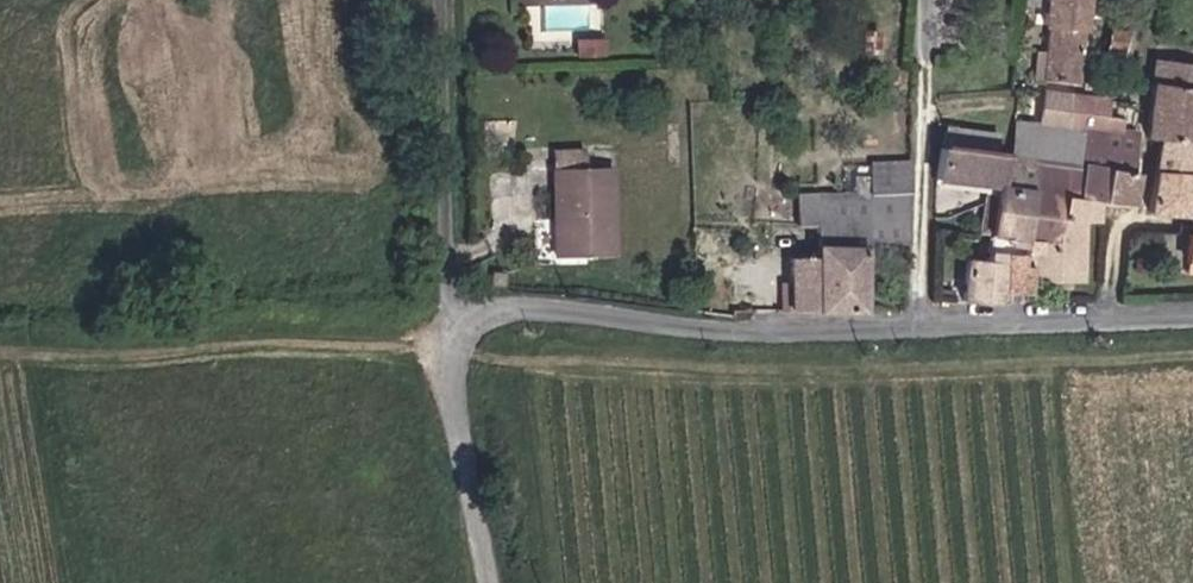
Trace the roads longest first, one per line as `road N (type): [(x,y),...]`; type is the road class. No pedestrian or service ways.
road 1 (unclassified): [(493,582),(458,362),(460,335),(492,306),(855,325),(1192,315)]
road 2 (track): [(459,351),(111,359),(0,352)]

